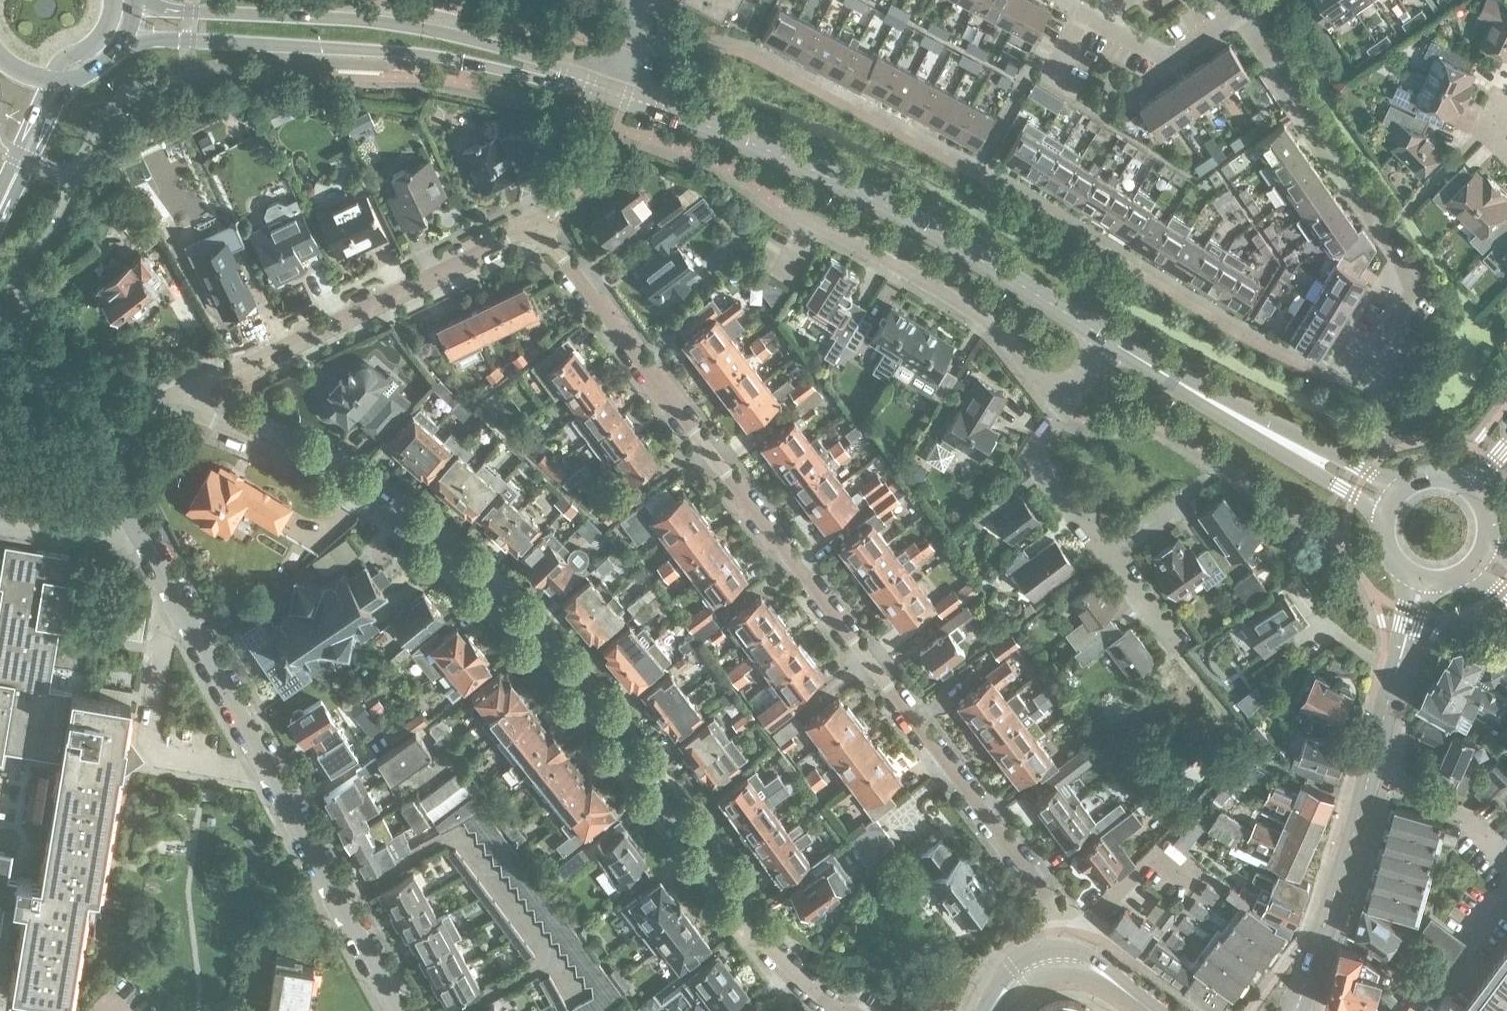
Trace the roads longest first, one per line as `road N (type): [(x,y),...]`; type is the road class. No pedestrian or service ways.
road 1 (residential): [(1064,948),(1051,900),(538,229),(508,236),(186,394)]
road 2 (residential): [(186,394),(202,414),(364,494),(485,590),(672,798),(764,936),(842,1010)]
road 3 (residential): [(339,904),(118,489),(113,458),(121,434),(137,417),(186,394)]
road 4 (secondary): [(1109,343),(926,228),(793,163),(612,92)]
road 5 (secondary): [(122,42),(424,56),(612,92)]
road 6 (secondary): [(612,92),(593,77),(499,44),(419,27),(134,2)]
road 7 (residential): [(1362,369),(1409,285),(1272,77),(1270,60),(1238,11)]
road 8 (residential): [(1060,407),(989,321),(809,220)]
road 9 (tertiary): [(1295,1010),(1370,774)]
road 10 (secondary): [(1305,453),(1109,343)]
road 11 (residential): [(1114,552),(1239,726)]
road 12 (residential): [(1238,11),(1169,59),(1073,0)]
road 13 (residential): [(1060,407),(1041,440),(1042,462),(1114,552)]
road 14 (residential): [(1506,856),(1454,807),(1370,774)]
road 15 (residential): [(251,1010),(259,953),(339,904)]
road 16 (primary): [(3,196),(24,174),(66,81)]
road 17 (primary): [(3,196),(47,81)]
road 18 (residential): [(398,1010),(339,904)]

